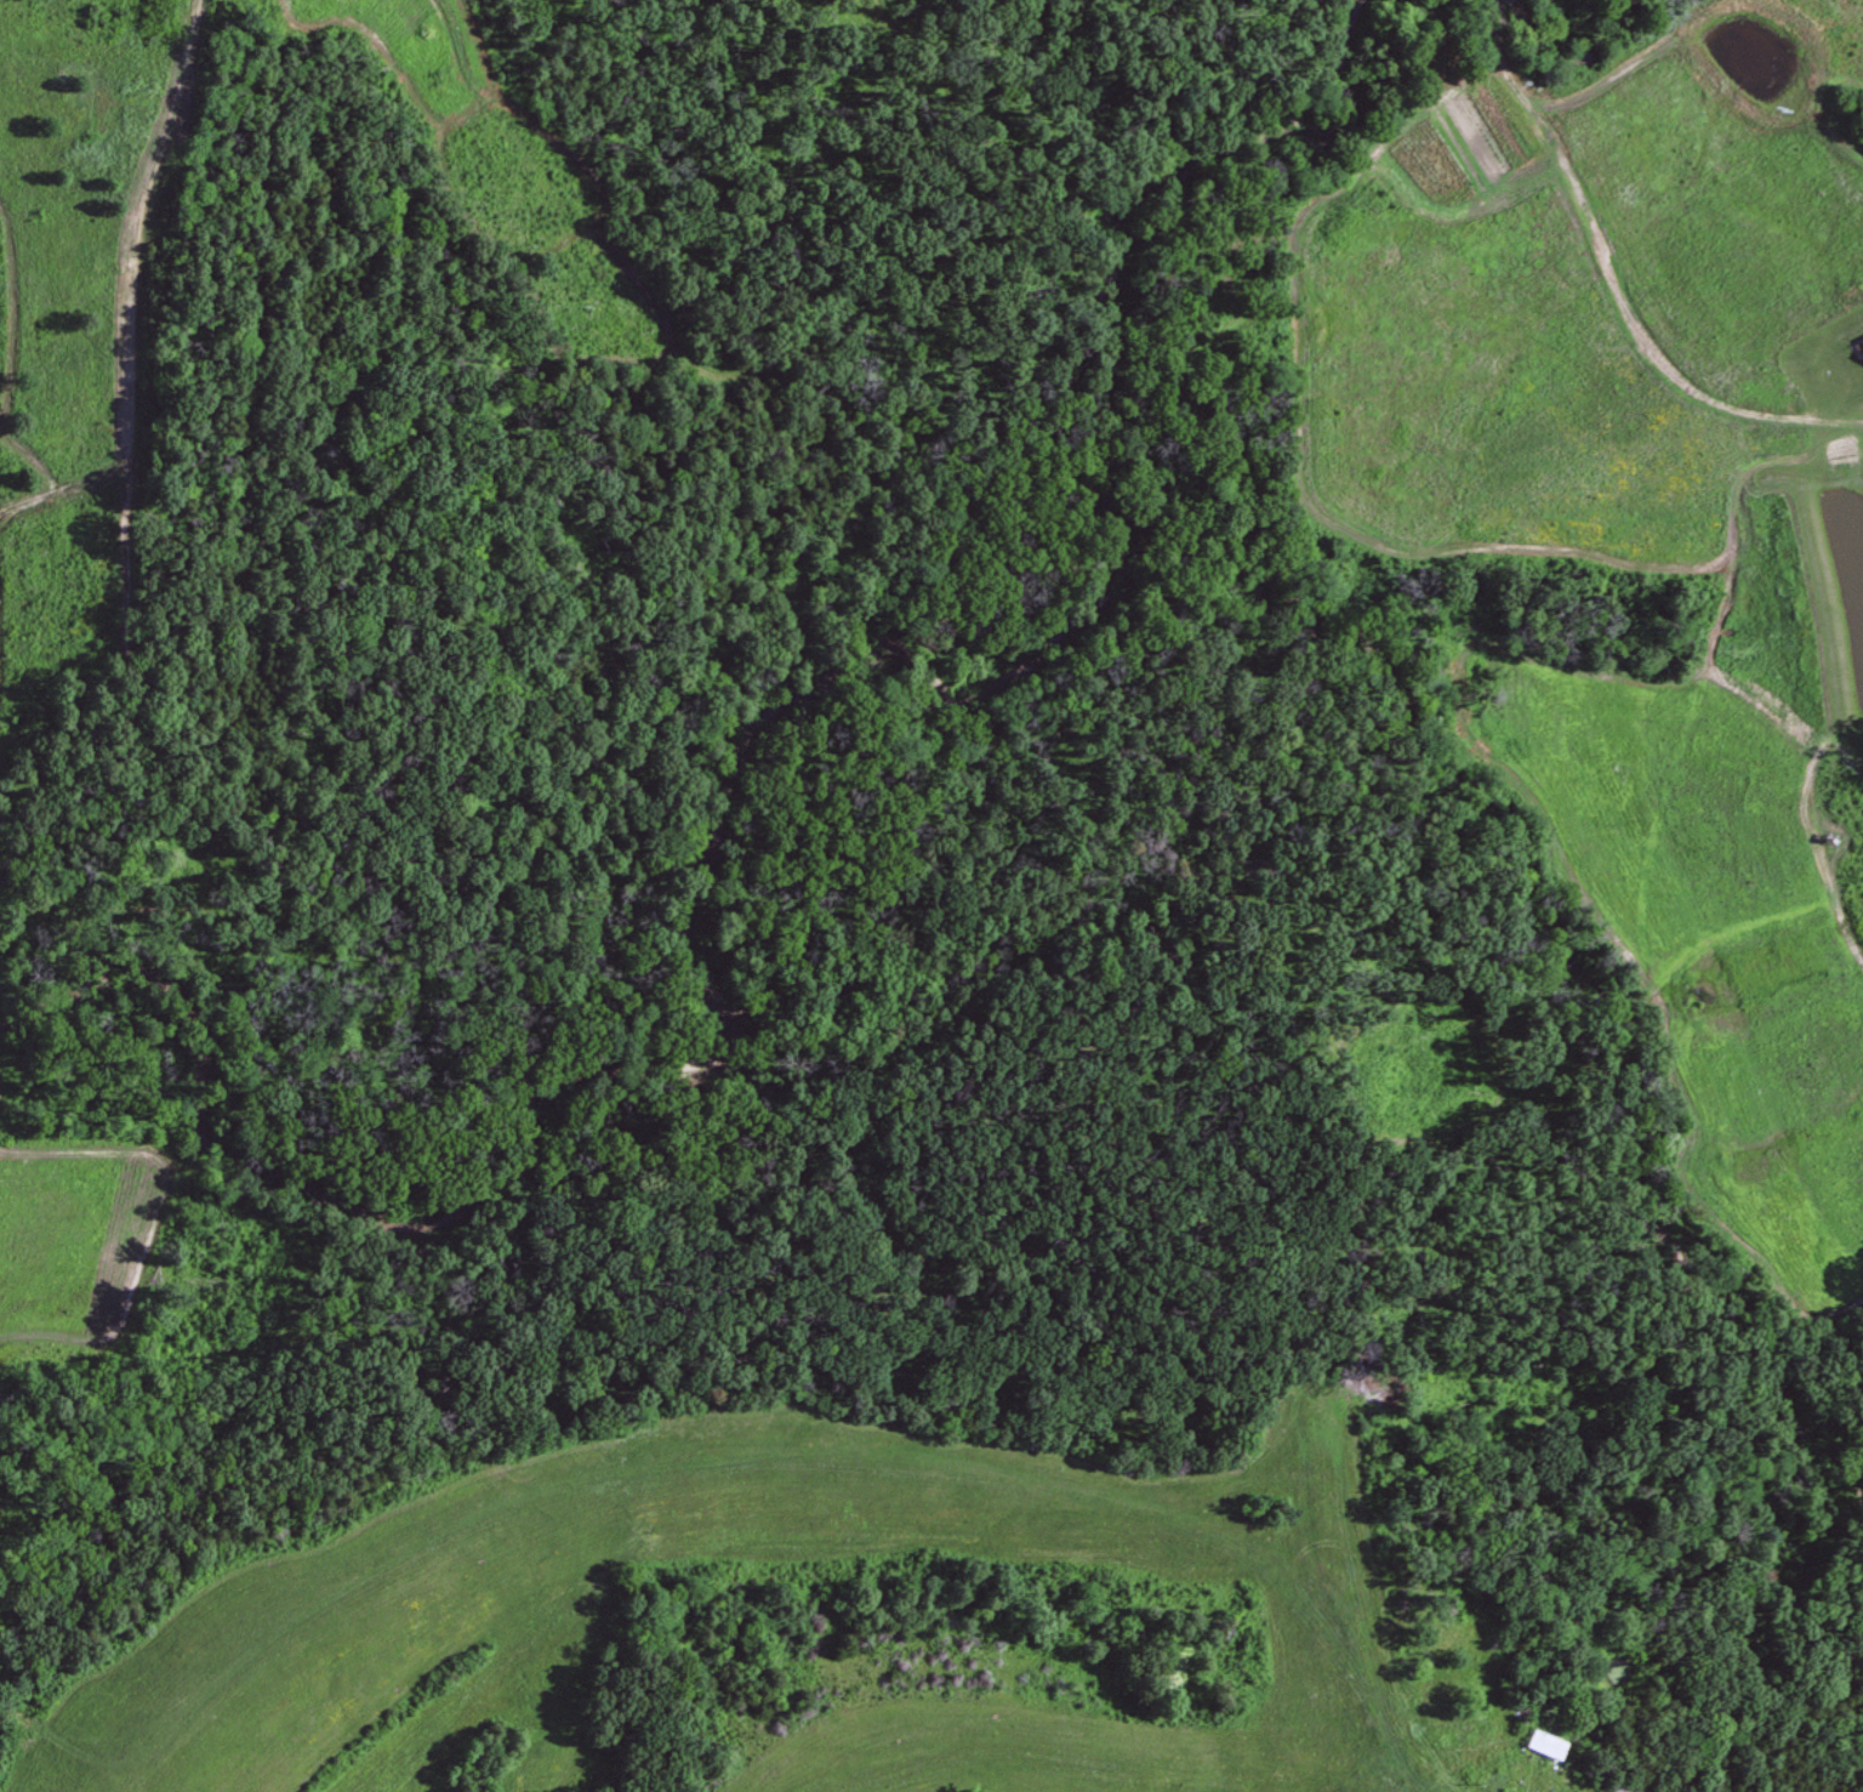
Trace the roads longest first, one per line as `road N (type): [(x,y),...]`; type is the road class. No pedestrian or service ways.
road 1 (residential): [(1862,370),(1747,396),(1711,374),(1651,311),(1589,154),(1562,112),(1493,52),(1489,0)]

